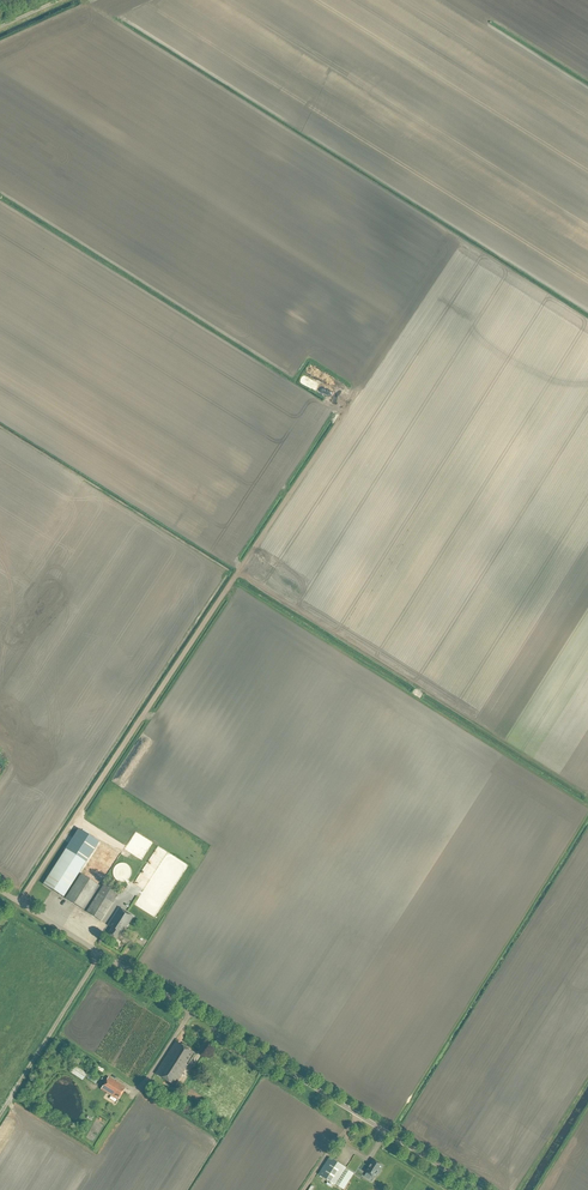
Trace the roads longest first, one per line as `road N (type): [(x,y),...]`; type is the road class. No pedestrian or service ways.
road 1 (track): [(19,902),(349,404)]
road 2 (unclassified): [(479,1189),(0,890)]

